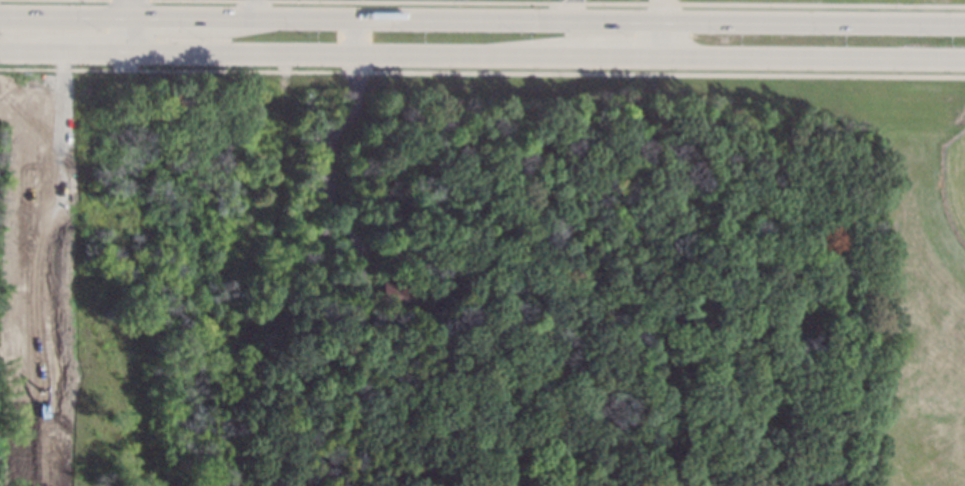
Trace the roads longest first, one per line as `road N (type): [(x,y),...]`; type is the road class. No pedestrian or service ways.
road 1 (secondary): [(964,23),(0,12)]
road 2 (secondary): [(0,53),(964,59)]

